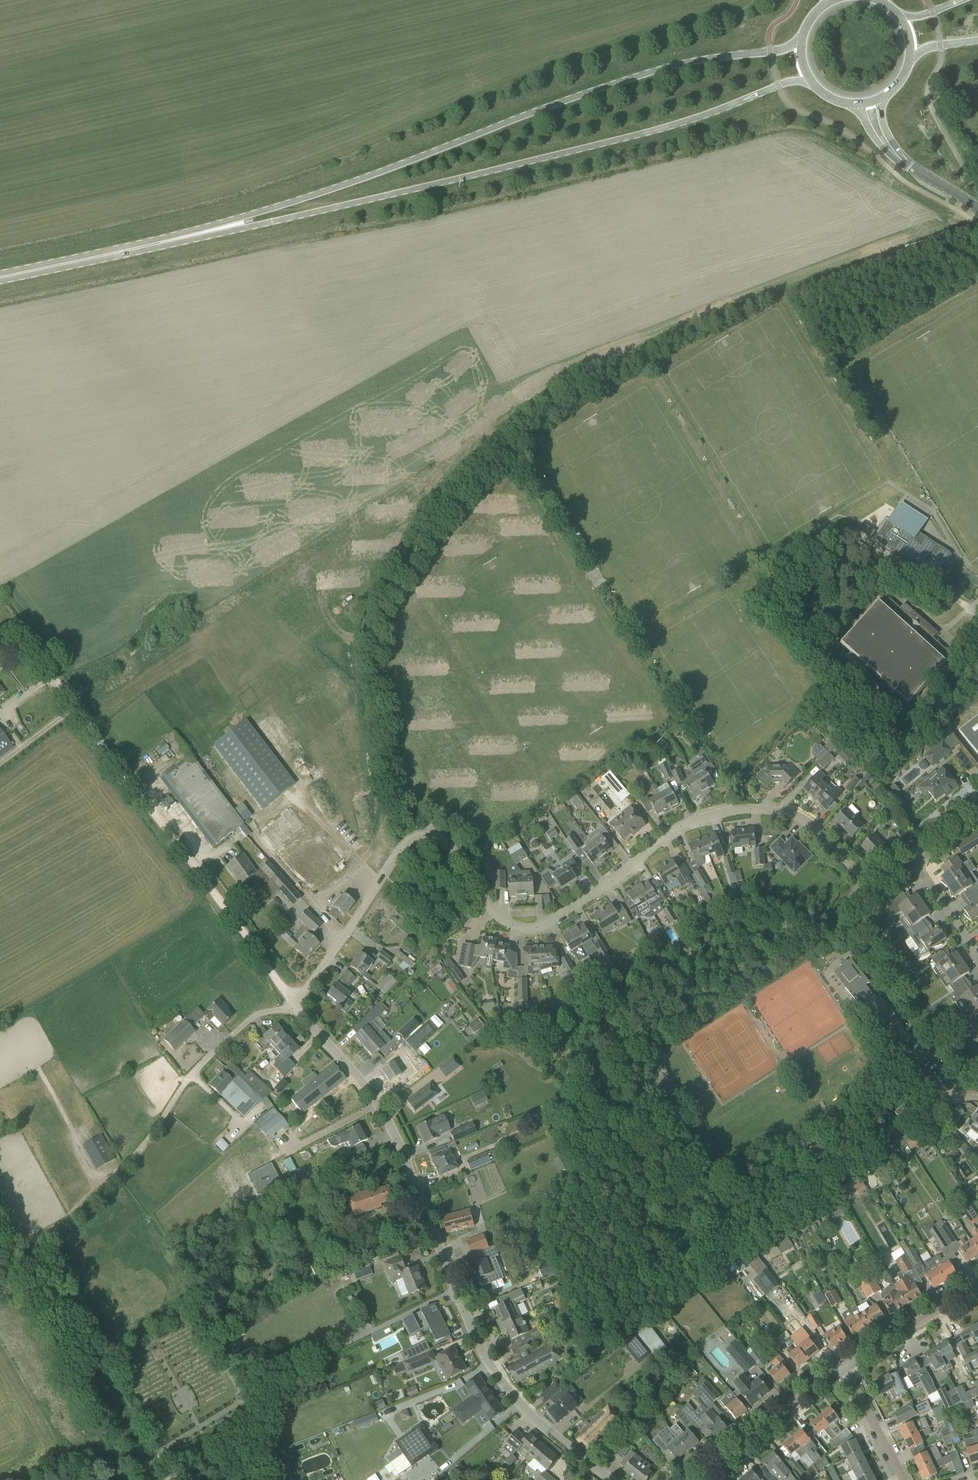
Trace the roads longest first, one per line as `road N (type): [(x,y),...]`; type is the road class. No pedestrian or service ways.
road 1 (residential): [(298,1007),(405,843),(421,834),(448,841),(499,919),(522,929),(544,924),(673,829),(716,814),(755,809),(800,816),(863,877),(915,861)]
road 2 (primary): [(802,40),(786,50),(675,67),(615,86),(205,233)]
road 3 (primary): [(205,233),(522,166),(811,83)]
road 4 (unclassified): [(298,1007),(19,632)]
road 5 (unclassified): [(455,1290),(393,1131),(298,1007)]
road 6 (unclassified): [(298,1007),(254,1016),(212,1054),(108,1183)]
road 7 (track): [(943,1091),(883,1135),(792,1182),(742,1234)]
road 8 (unclassified): [(611,1479),(513,1394),(455,1290)]
road 9 (unclassified): [(255,1393),(455,1290)]
road 10 (primary): [(0,279),(205,233)]
road 11 (unclassified): [(702,1479),(843,1367)]
road 12 (unclassified): [(843,1367),(977,1286)]
road 13 (unclassified): [(904,1479),(843,1367)]

